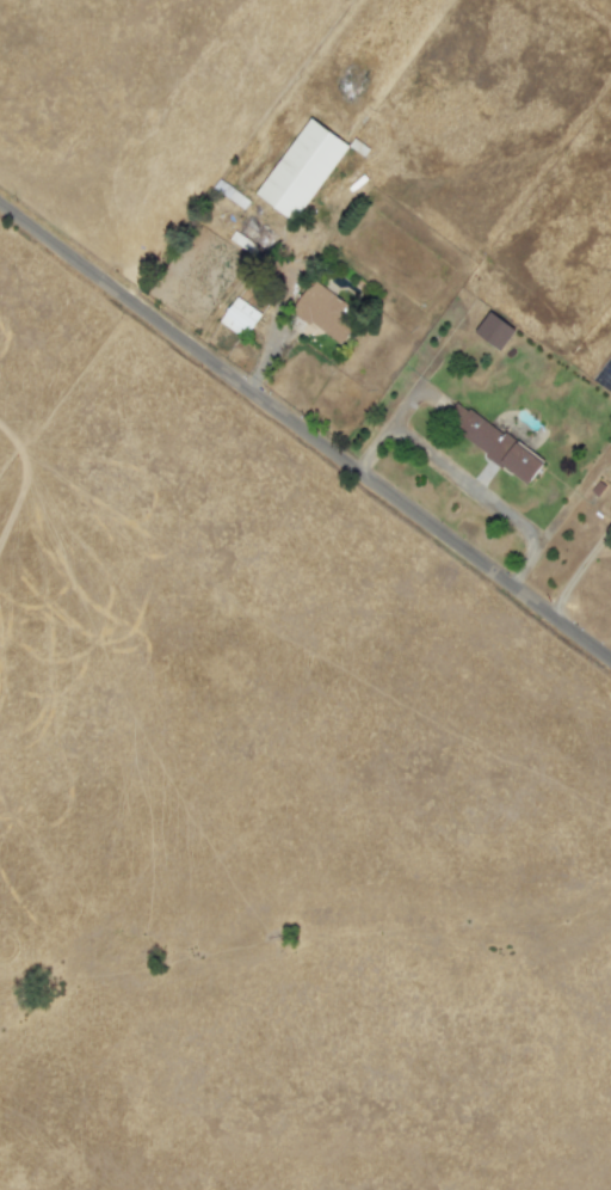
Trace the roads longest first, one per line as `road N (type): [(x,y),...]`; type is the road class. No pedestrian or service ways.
road 1 (residential): [(610,663),(0,206)]

